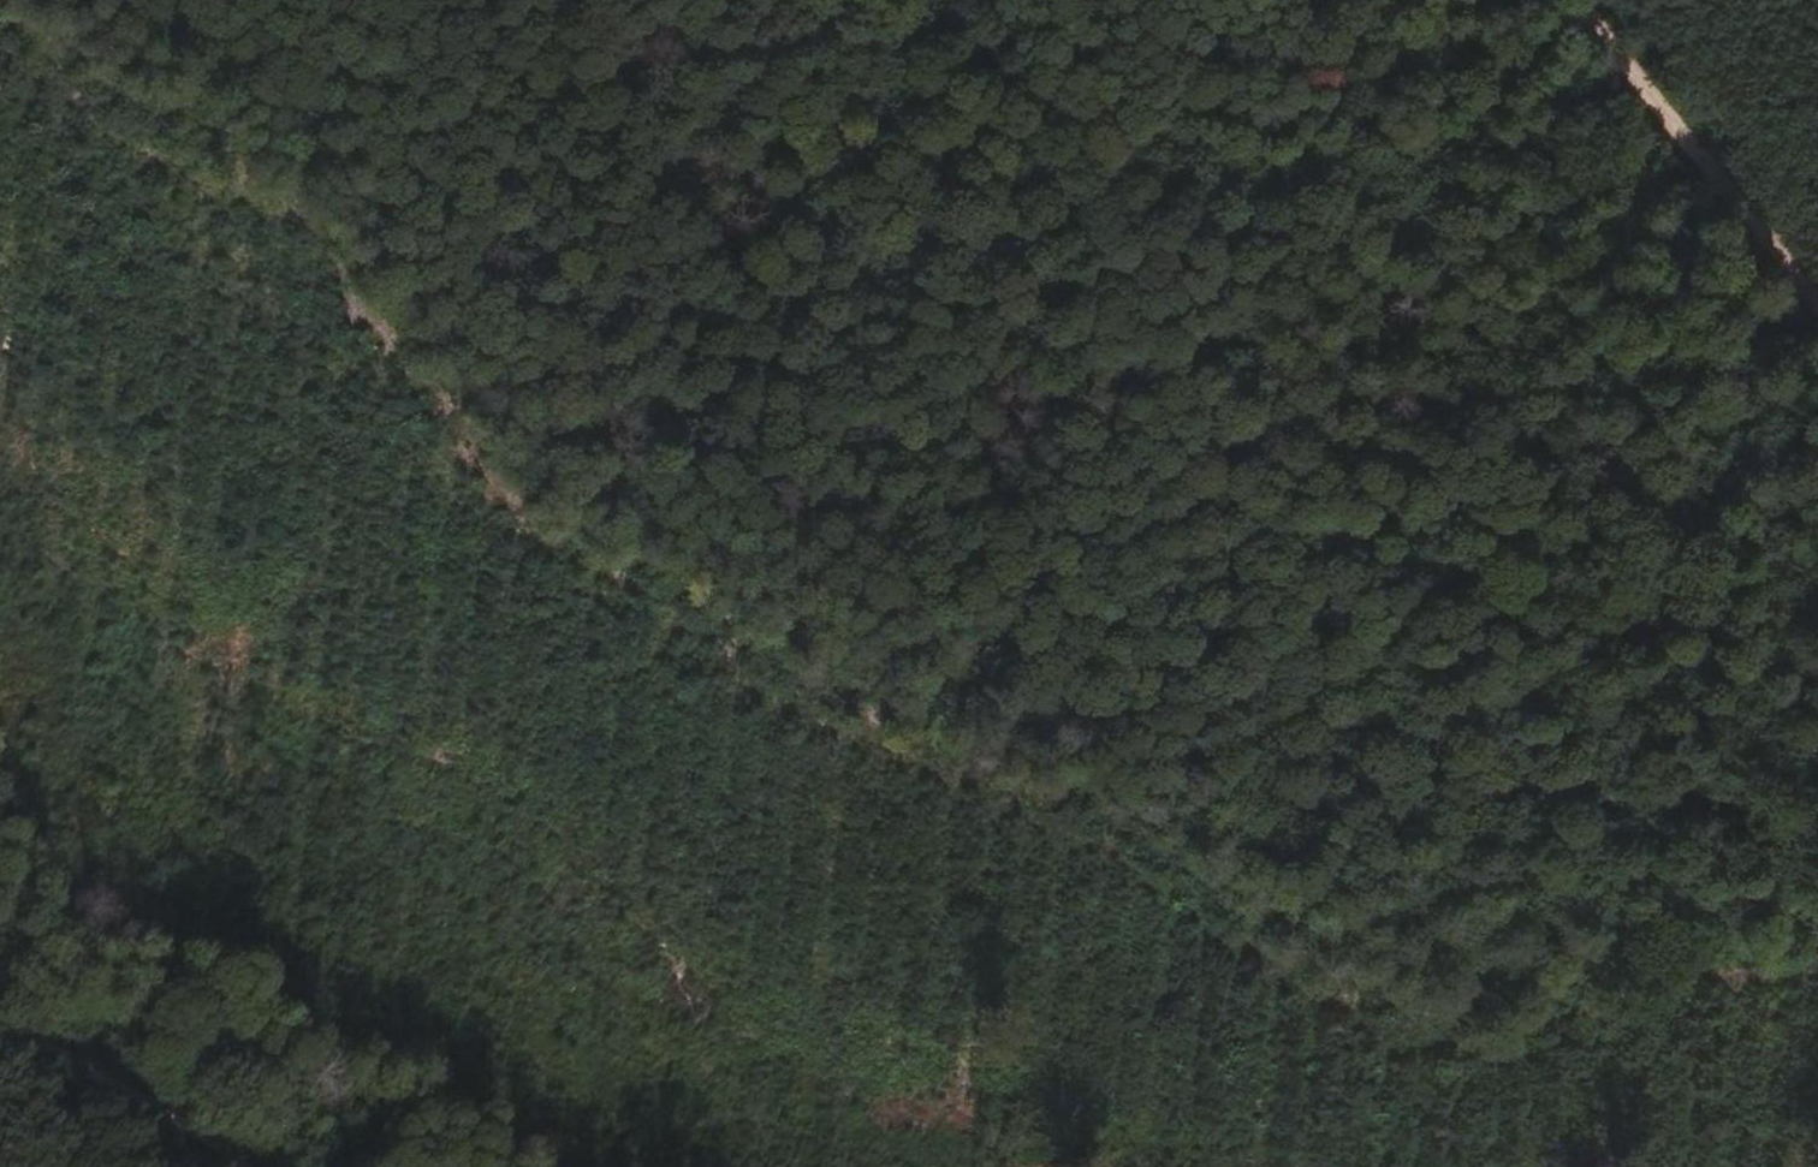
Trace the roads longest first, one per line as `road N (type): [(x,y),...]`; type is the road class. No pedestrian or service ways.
road 1 (track): [(1570,0),(1817,324)]
road 2 (track): [(213,1166),(0,1048)]

